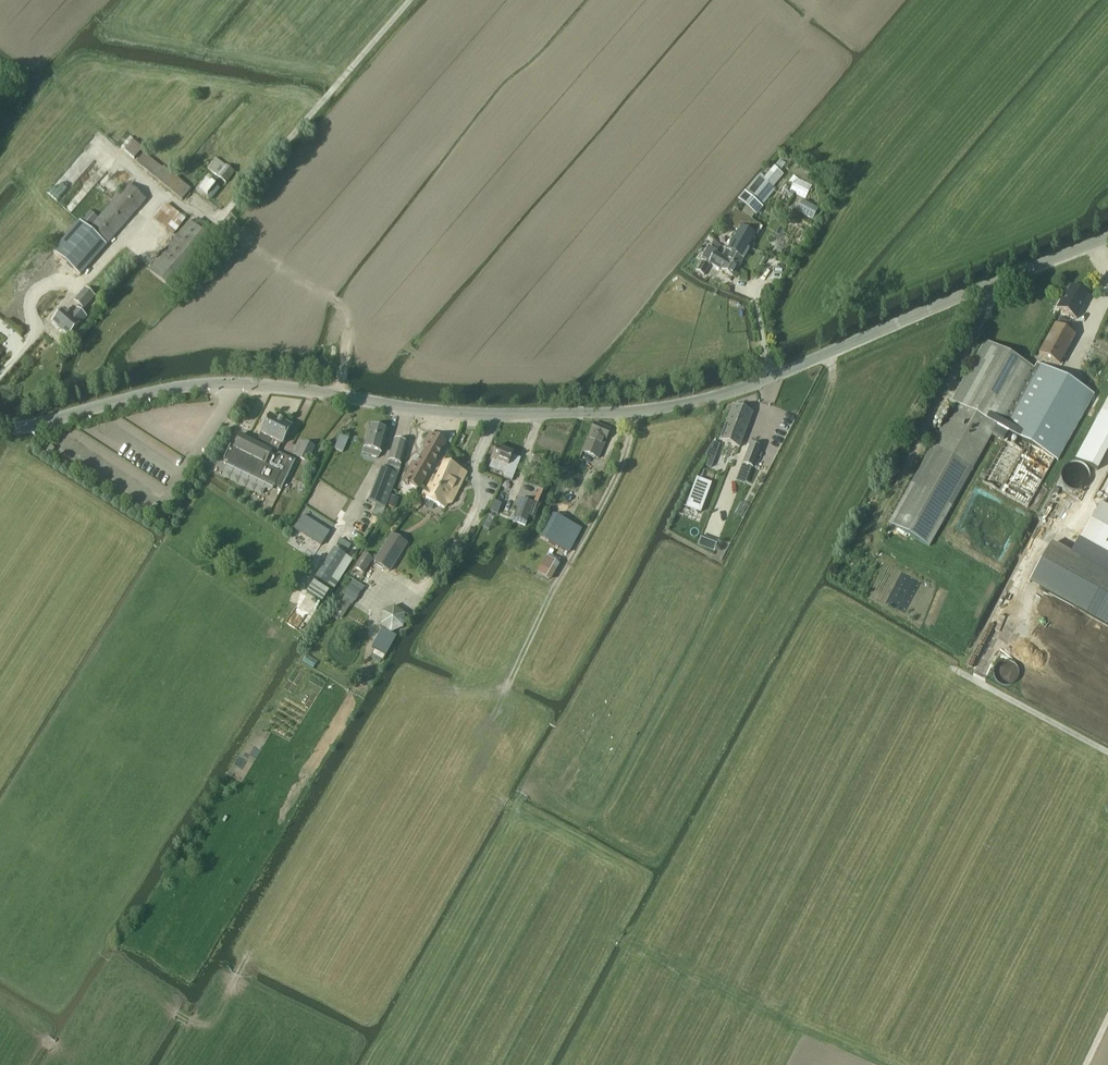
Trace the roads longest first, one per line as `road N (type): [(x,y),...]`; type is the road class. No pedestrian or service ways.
road 1 (unclassified): [(1107,237),(773,377),(677,406),(478,413),(235,382),(161,390),(0,429)]
road 2 (track): [(162,190),(211,228),(412,0)]
road 3 (track): [(556,580),(615,482),(635,411)]
road 4 (track): [(1107,750),(953,668)]

